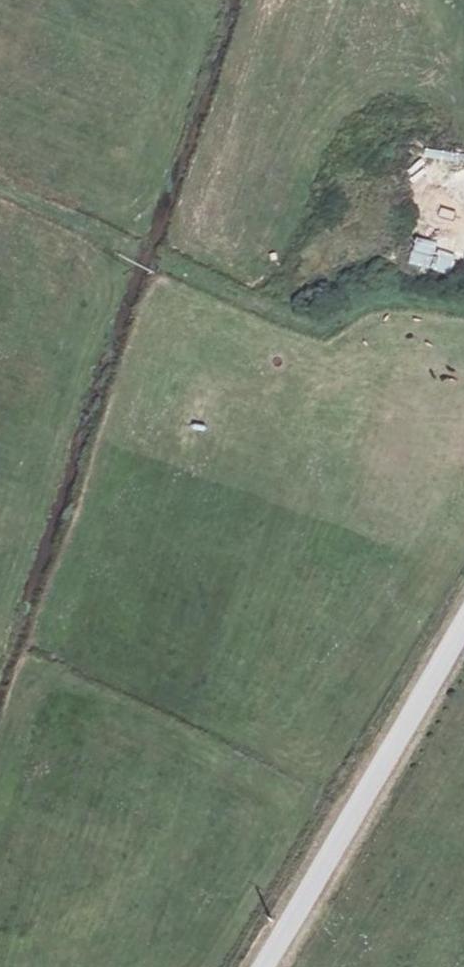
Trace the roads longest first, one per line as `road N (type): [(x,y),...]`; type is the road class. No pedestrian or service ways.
road 1 (track): [(463,309),(377,302),(303,322),(0,184)]
road 2 (unclassified): [(264,966),(463,619)]

